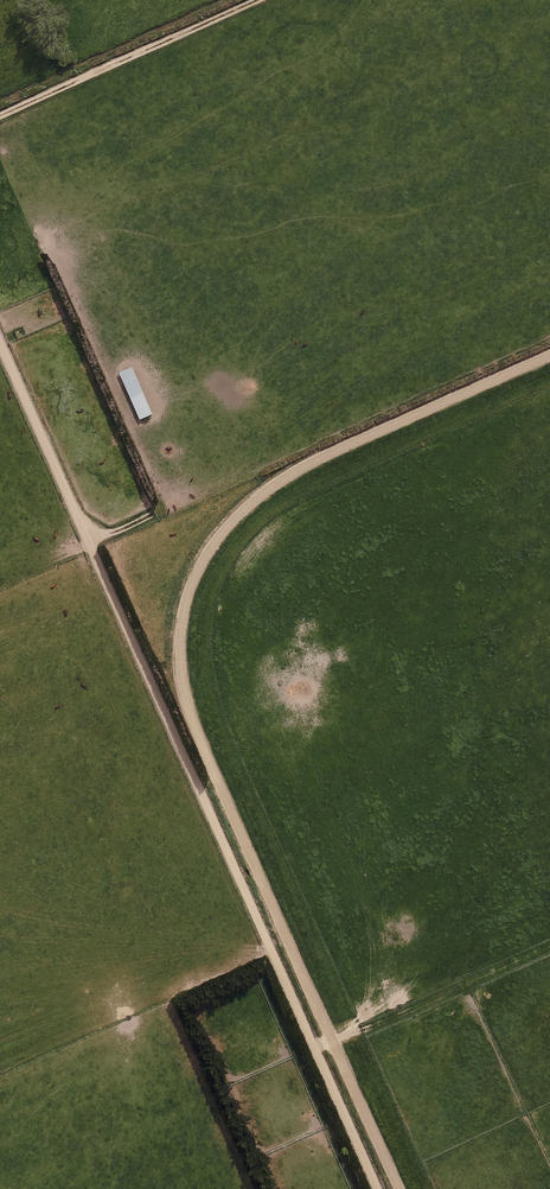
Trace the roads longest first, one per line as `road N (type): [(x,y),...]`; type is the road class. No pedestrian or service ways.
road 1 (track): [(399,1188),(196,727),(181,673),(184,608),(209,551),(285,477),(549,355)]
road 2 (track): [(0,345),(377,1188)]
road 3 (track): [(254,0),(0,115)]
road 4 (track): [(549,947),(314,1048)]

